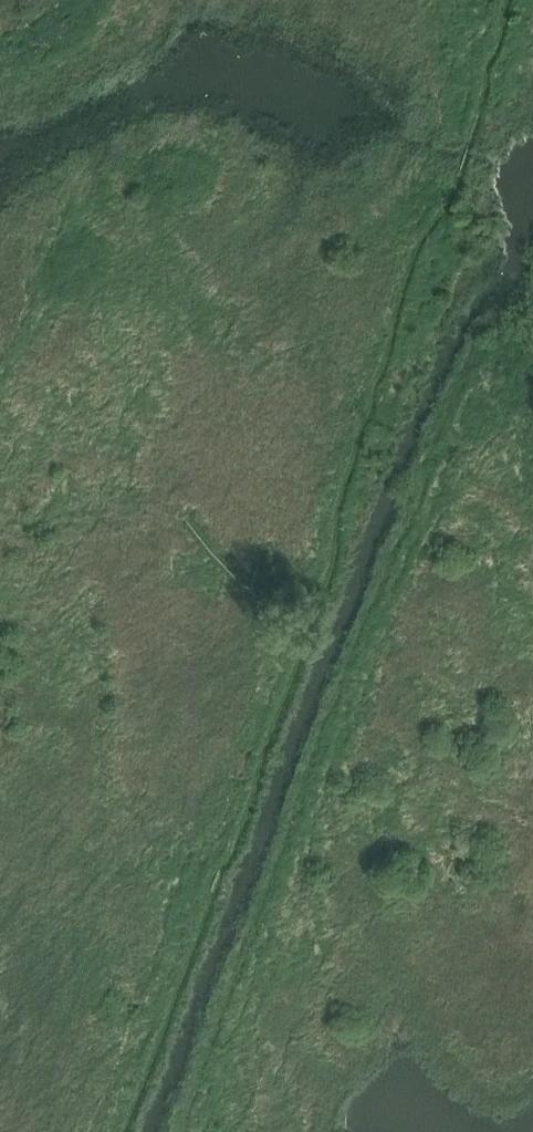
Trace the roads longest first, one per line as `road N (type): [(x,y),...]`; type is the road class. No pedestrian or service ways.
road 1 (track): [(124,1131),(334,566),(342,489),(419,246),(460,194)]

